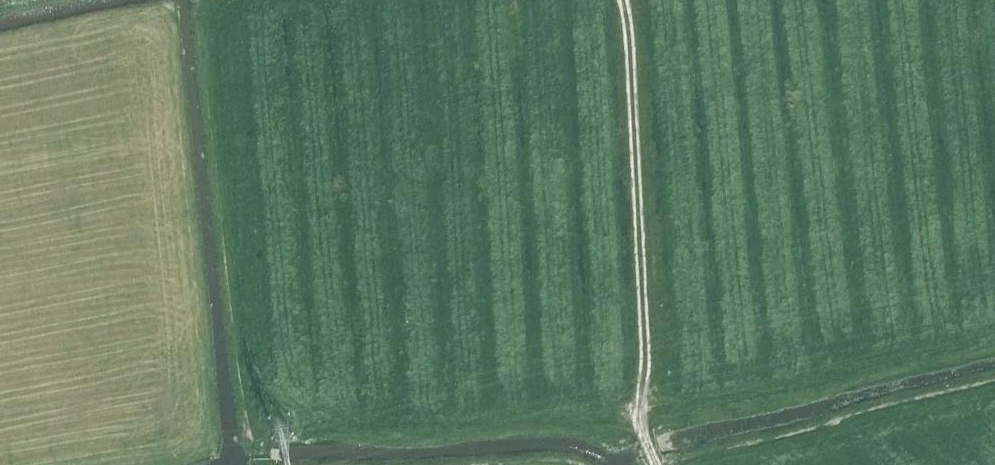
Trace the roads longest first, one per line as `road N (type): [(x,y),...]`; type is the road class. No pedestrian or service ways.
road 1 (track): [(623,0),(644,351),(638,422),(657,464)]

